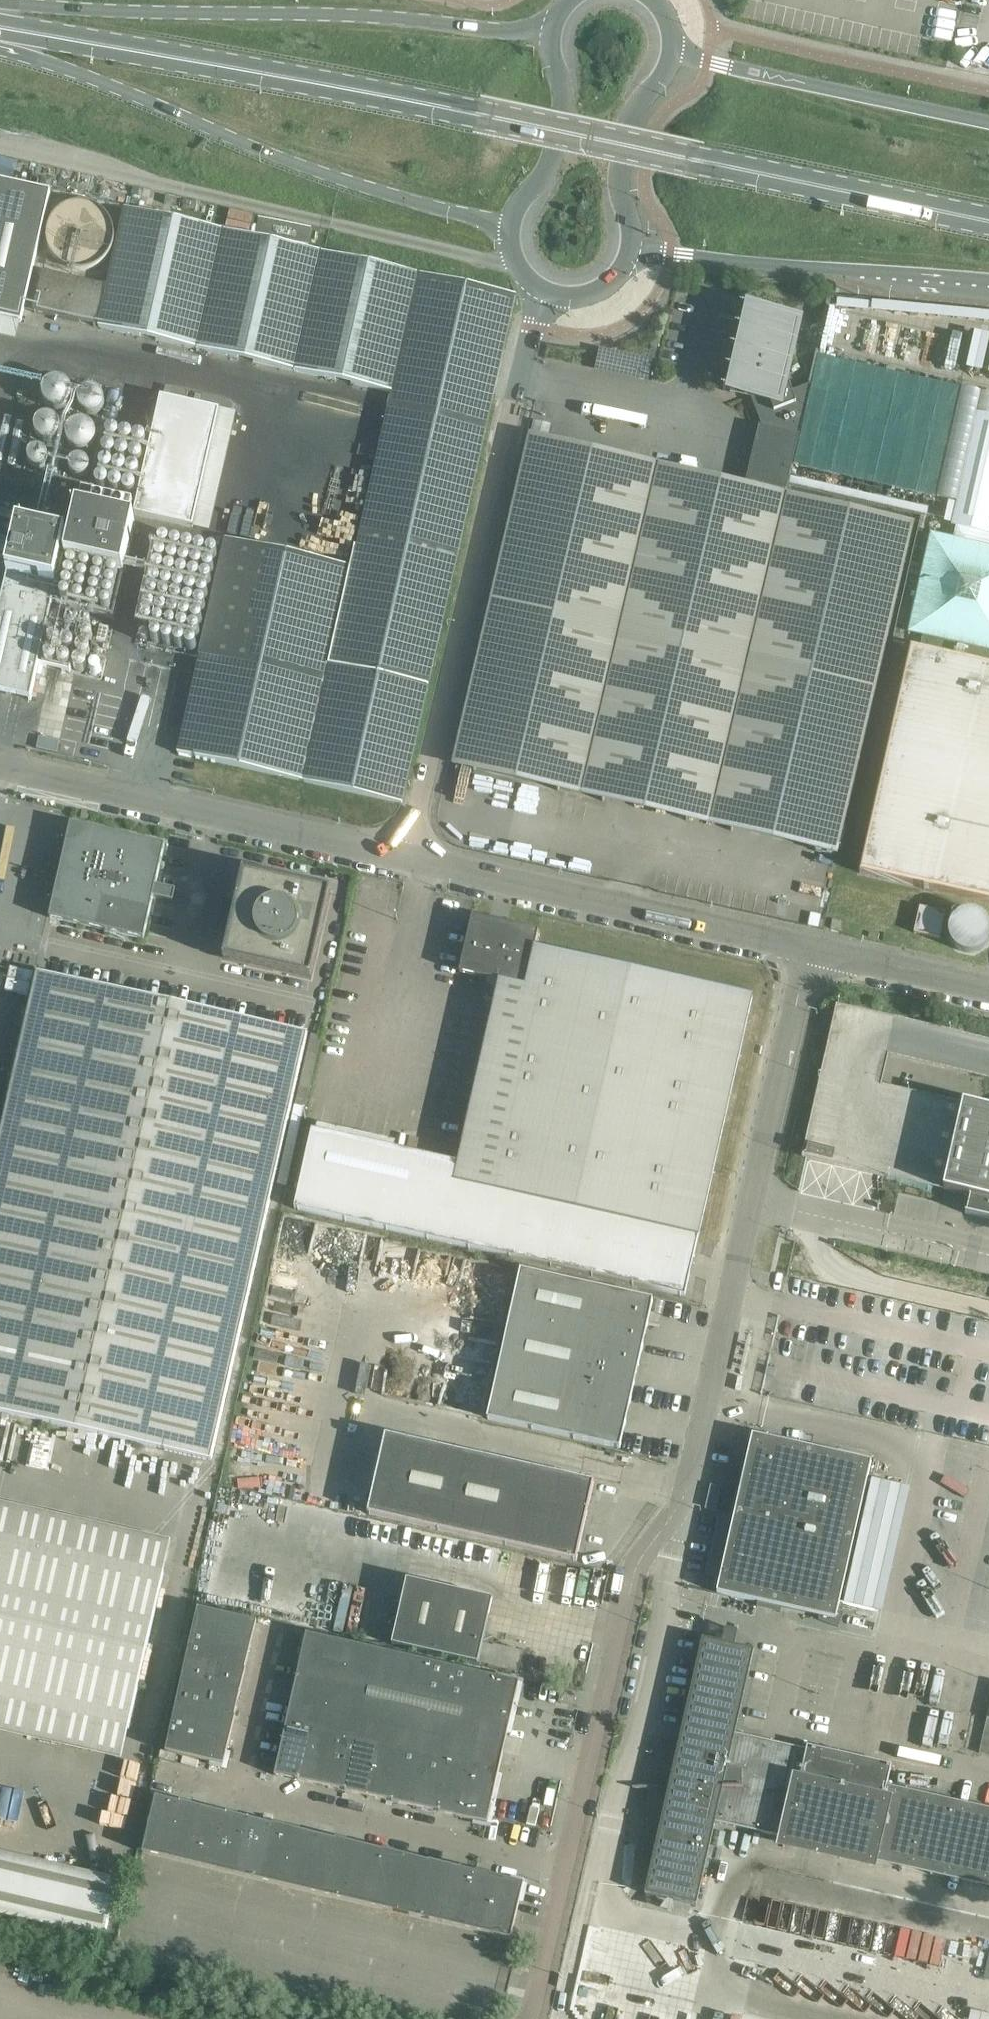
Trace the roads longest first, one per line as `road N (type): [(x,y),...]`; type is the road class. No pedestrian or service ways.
road 1 (unclassified): [(536,2003),(633,1579),(689,1469),(812,950)]
road 2 (primary): [(988,221),(0,26)]
road 3 (unclassified): [(543,292),(409,853)]
road 4 (primary): [(551,42),(344,15),(66,10),(0,19)]
road 5 (primary): [(0,36),(276,156),(510,231)]
road 6 (unclassified): [(409,853),(0,762)]
road 7 (unclassified): [(812,950),(409,853)]
road 8 (primary): [(629,261),(988,290)]
road 9 (primary): [(988,125),(674,57)]
road 10 (unclassified): [(629,261),(632,227),(619,181),(630,126),(674,57)]
road 11 (unclassified): [(551,42),(564,99),(552,158),(510,231)]
road 12 (unclassified): [(988,989),(812,950)]

